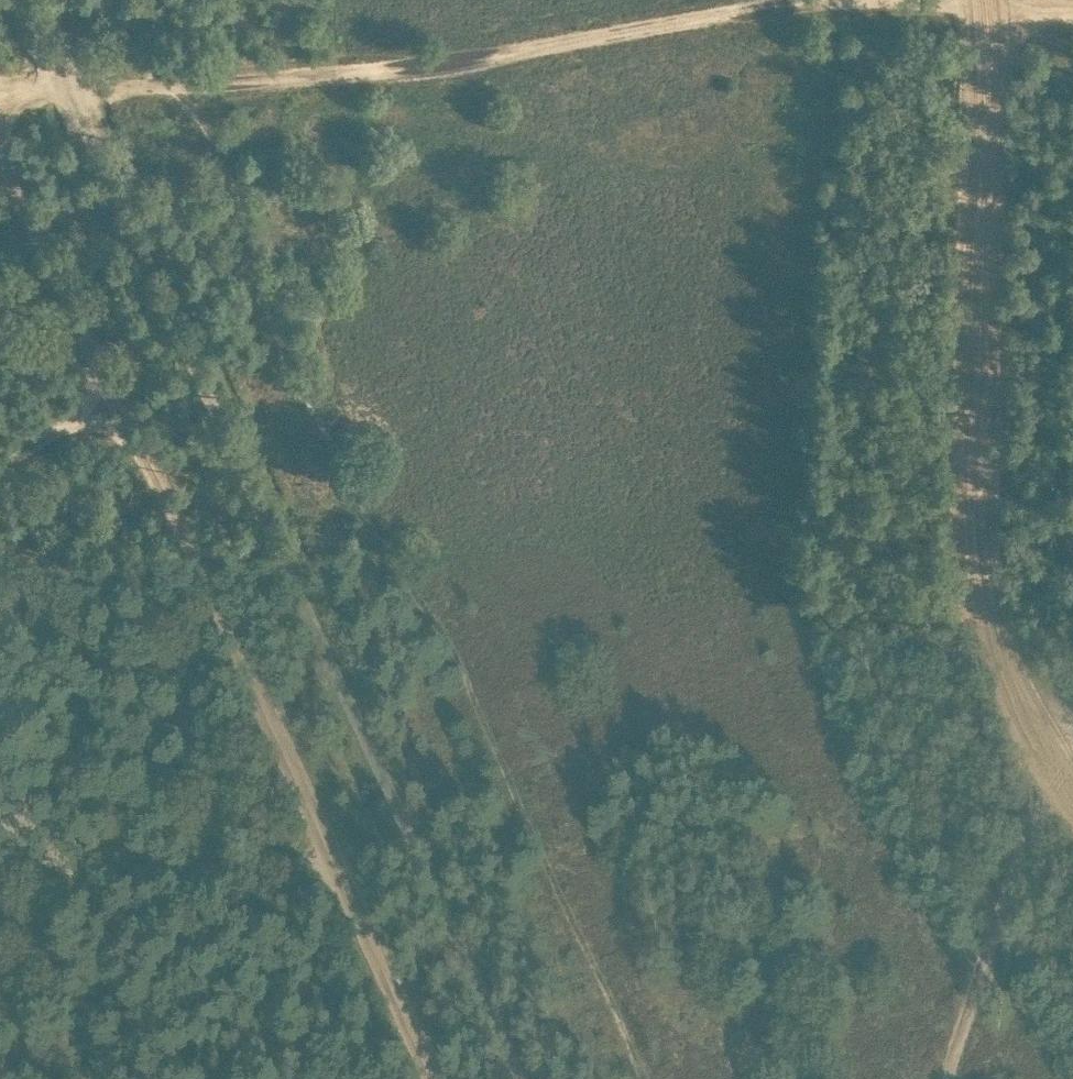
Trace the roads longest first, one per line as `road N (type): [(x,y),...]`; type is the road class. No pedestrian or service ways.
road 1 (unclassified): [(536,1078),(140,189),(40,0)]
road 2 (track): [(0,158),(152,440),(443,1078)]
road 3 (track): [(999,0),(978,390),(990,620),(1049,764),(1072,794)]
road 4 (track): [(82,83),(178,85),(800,0)]
road 5 (track): [(1049,764),(949,1078)]
road 6 (track): [(0,461),(125,390)]

